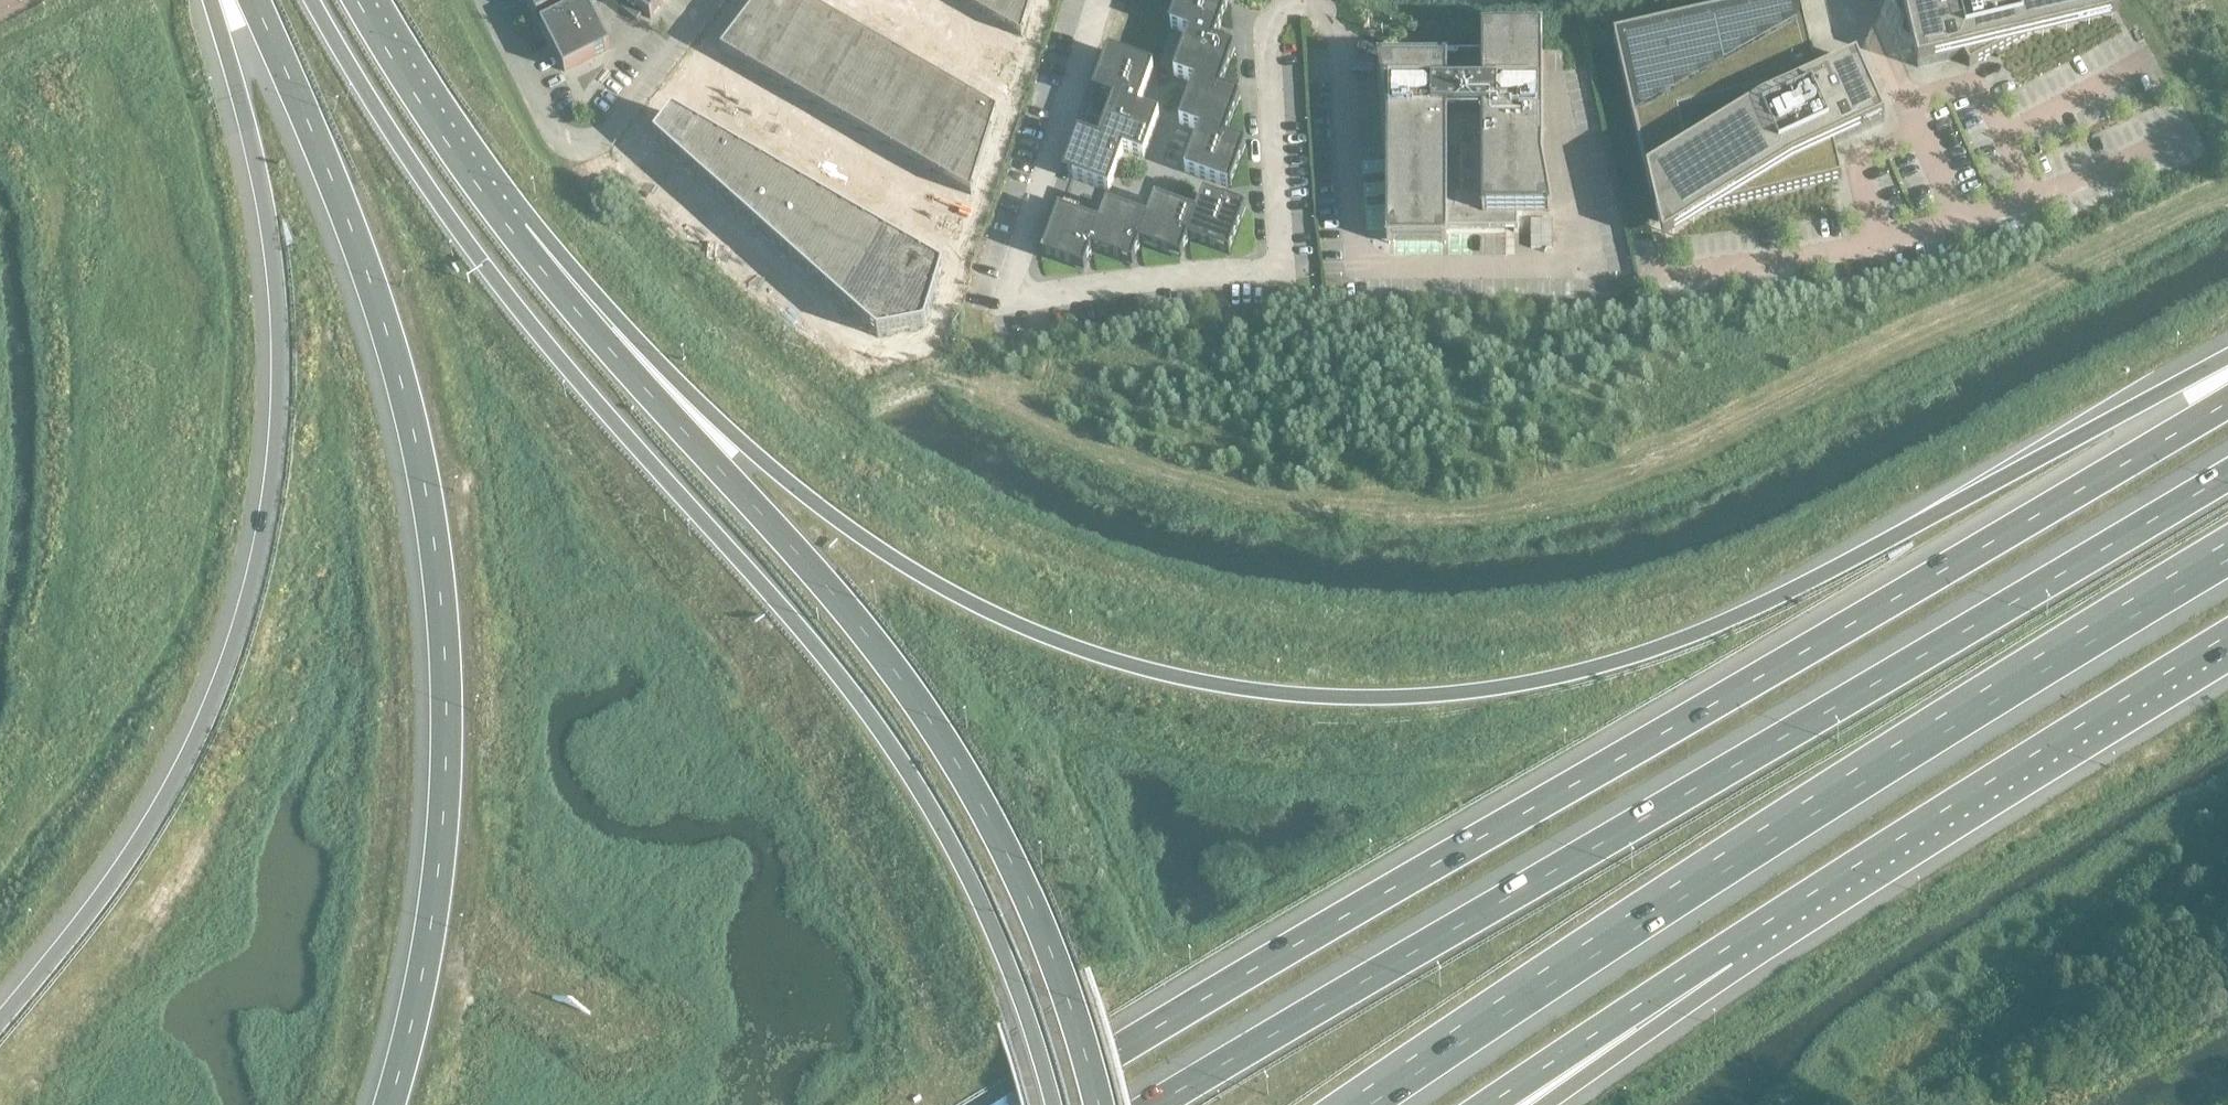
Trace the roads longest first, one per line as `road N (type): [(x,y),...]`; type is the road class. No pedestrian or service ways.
road 1 (motorway): [(2227,358),(1827,575),(1640,659),(1508,689),(1319,694),(1116,660),(1024,629),(913,572),(809,498),(514,233)]
road 2 (motorway): [(2227,397),(1030,1104)]
road 3 (motorway): [(1054,1104),(1004,953),(900,763),(794,621),(510,298),(410,161),(312,0)]
road 4 (motorway): [(2227,476),(1150,1104)]
road 5 (motorway): [(254,0),(343,203),(387,331),(437,568),(443,797),(434,894),(388,1104)]
road 6 (motorway): [(211,0),(271,217),(279,311),(282,402),(256,574),(199,739),(156,815),(107,890),(0,1021)]
road 7 (motorway): [(1101,1104),(1041,924),(954,755),(836,598),(514,233)]
road 8 (motorway): [(1356,1104),(1952,717),(2227,552)]
road 9 (motorway): [(1725,950),(2227,640)]
road 10 (motorway): [(1487,1104),(1725,950)]
road 11 (trunk): [(514,233),(357,0)]
road 12 (motorway): [(1527,1104),(1725,950)]

